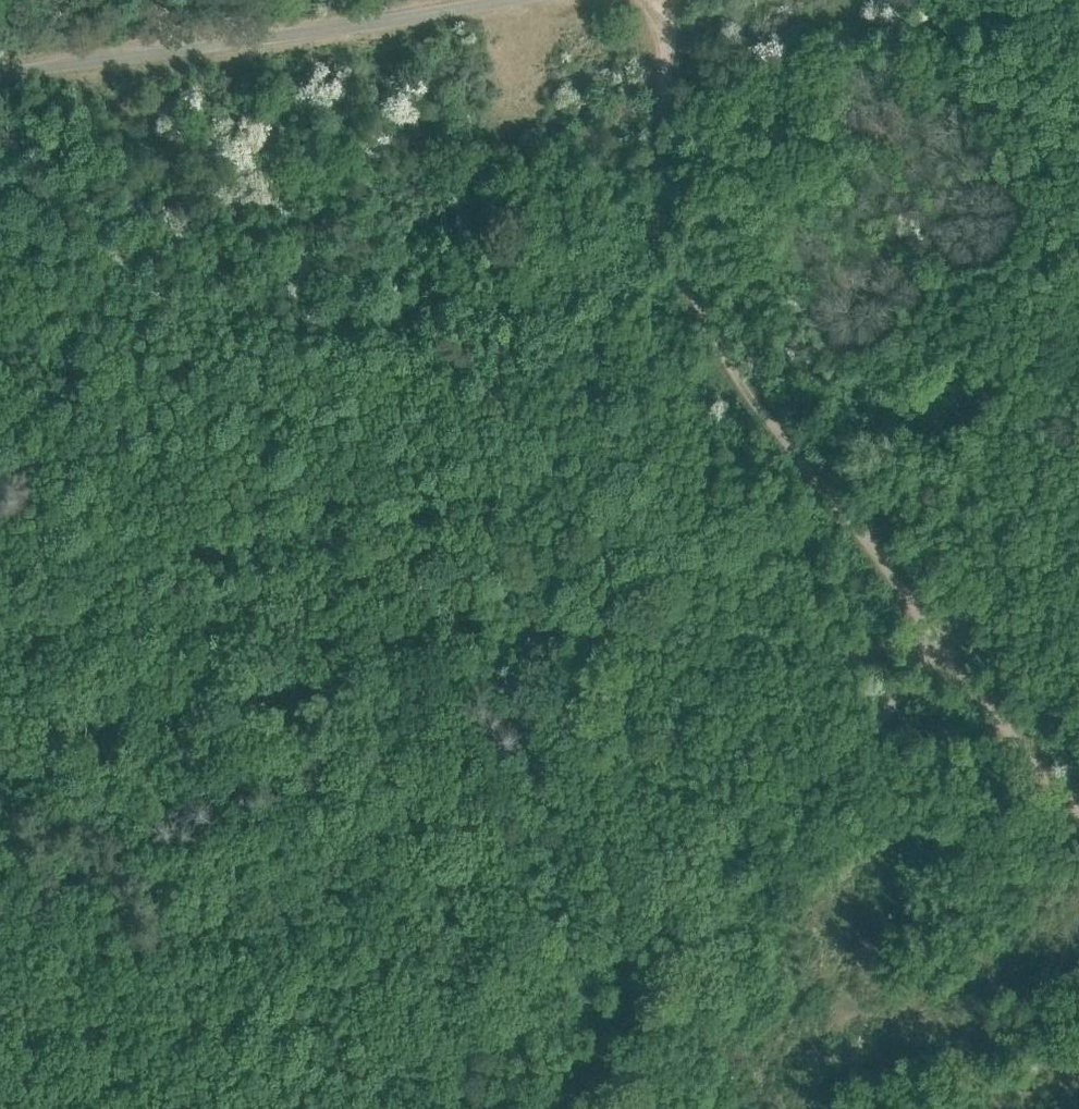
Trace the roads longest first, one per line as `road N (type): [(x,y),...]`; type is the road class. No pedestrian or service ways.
road 1 (track): [(1078,778),(868,551),(743,386),(666,253),(654,140),(677,0)]
road 2 (unclassified): [(0,94),(185,52),(595,0)]

